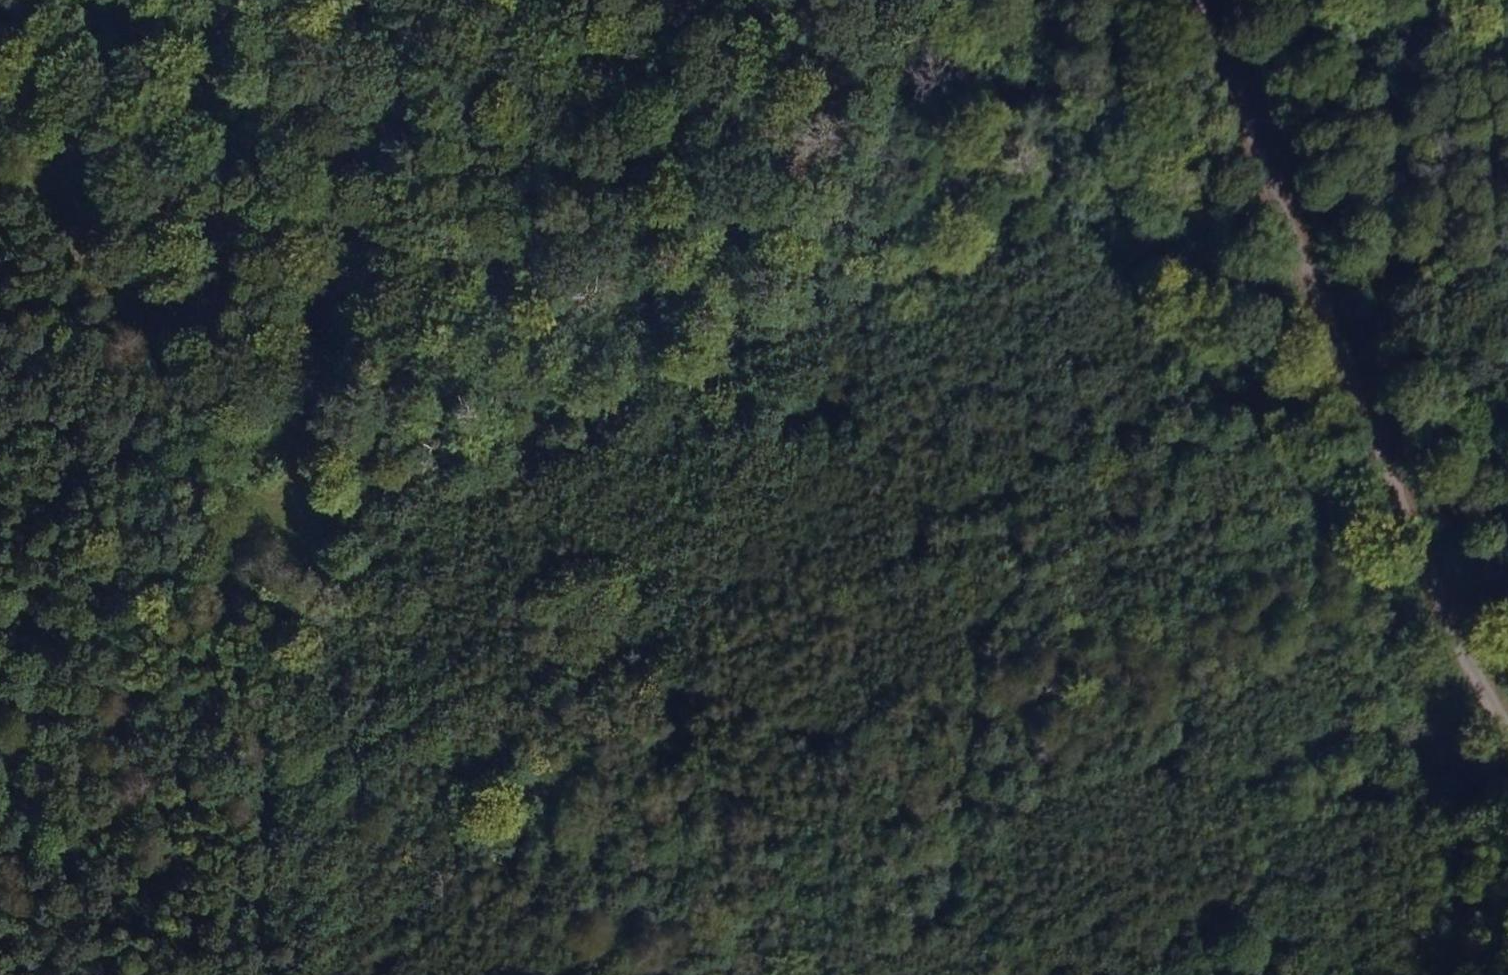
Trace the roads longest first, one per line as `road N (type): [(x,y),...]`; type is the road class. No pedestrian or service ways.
road 1 (track): [(1507,720),(1425,559),(1201,0)]
road 2 (track): [(293,517),(651,974)]

